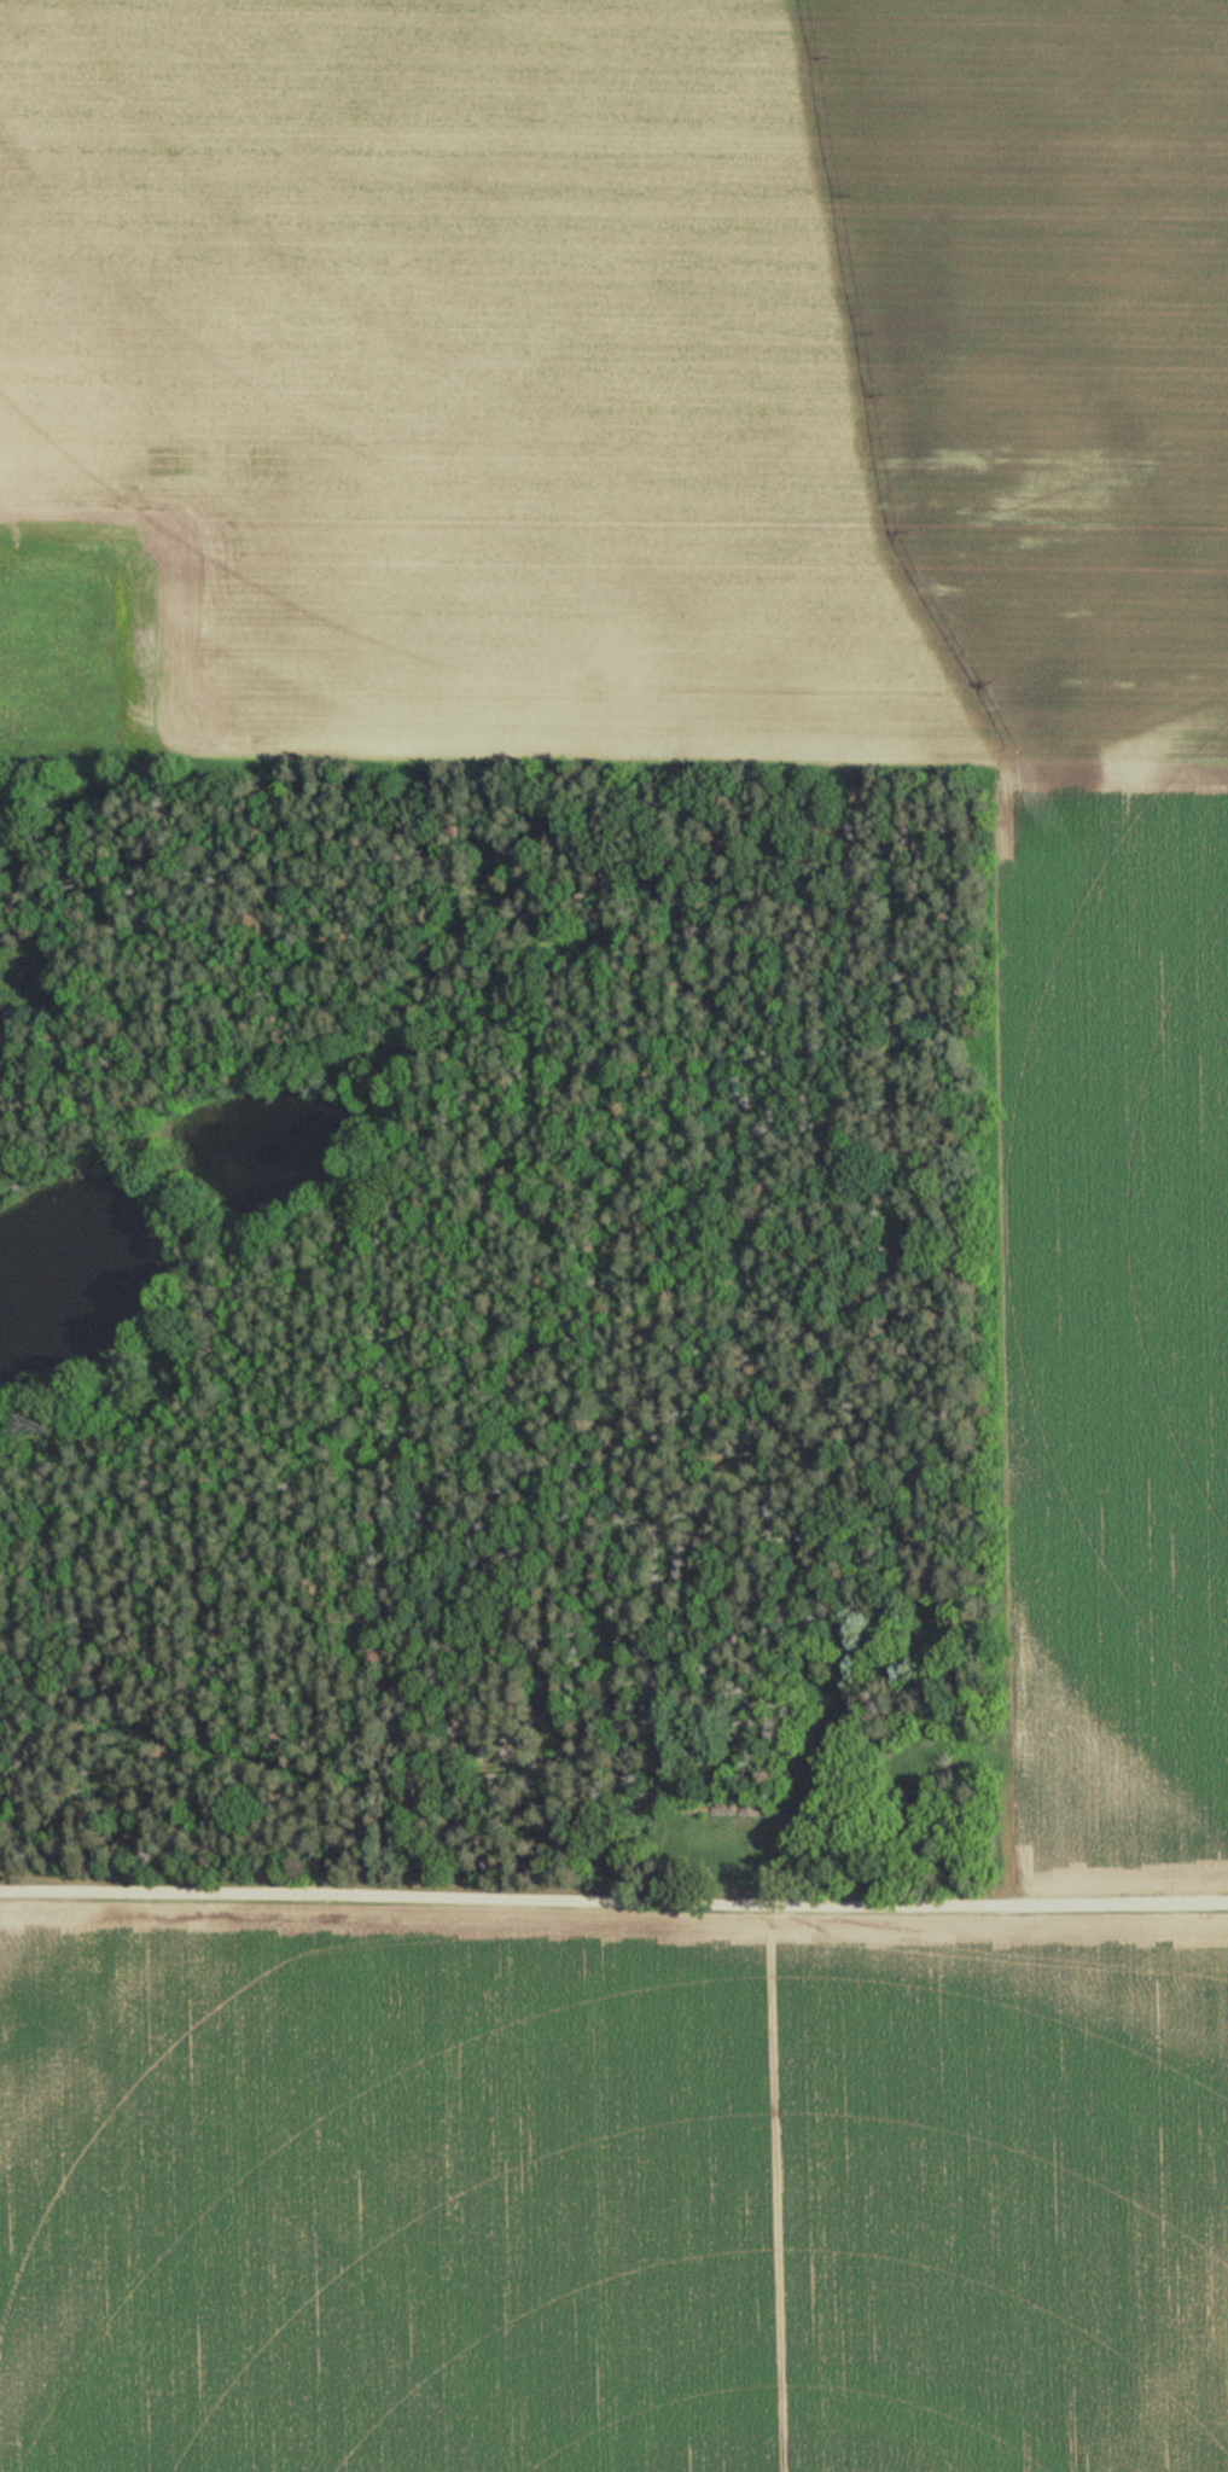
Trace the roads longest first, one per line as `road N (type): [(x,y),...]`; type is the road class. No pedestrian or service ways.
road 1 (residential): [(1227,1904),(0,1900)]

